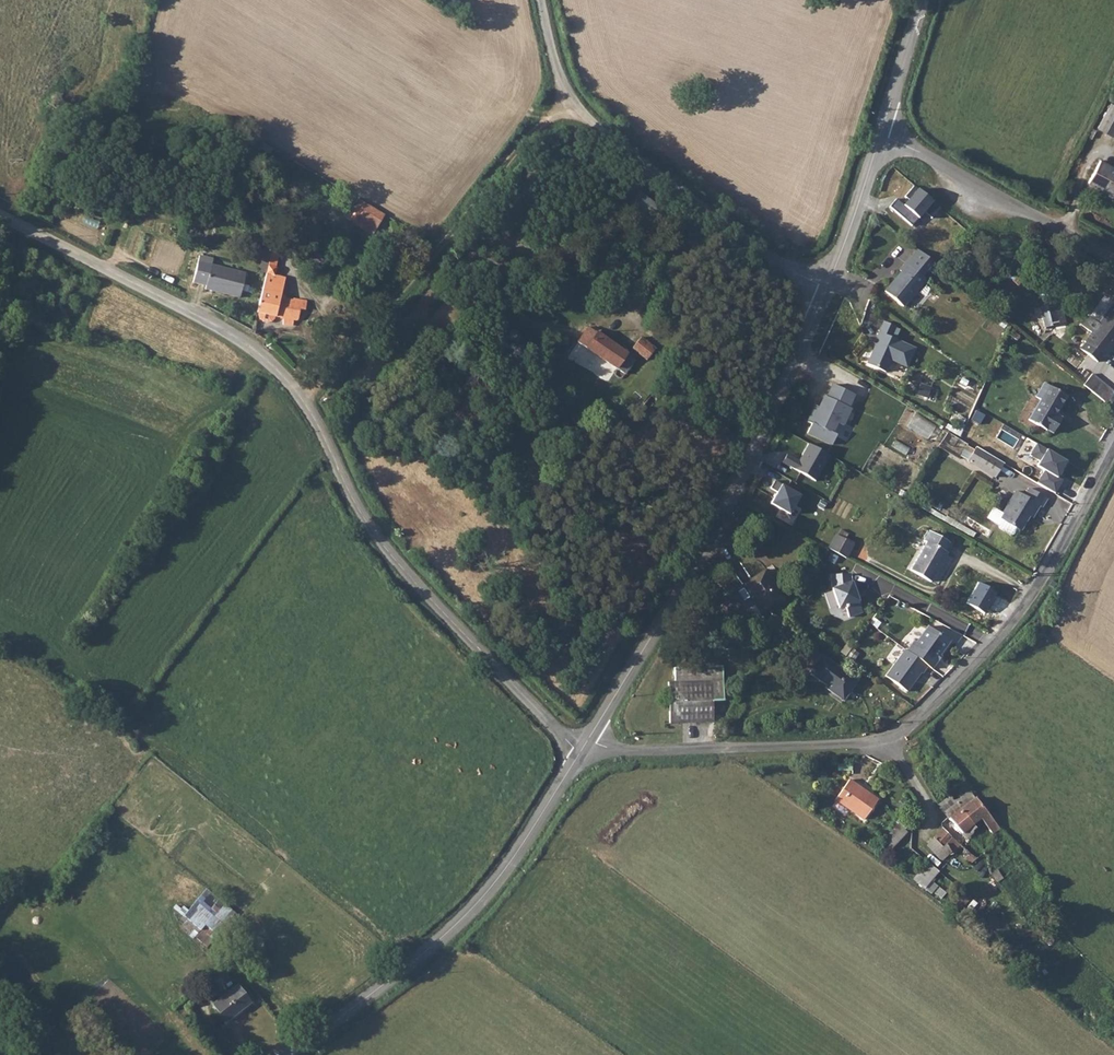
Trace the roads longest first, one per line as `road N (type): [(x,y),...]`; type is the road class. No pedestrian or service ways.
road 1 (tertiary): [(0,217),(214,325),(279,373),(383,544),(533,707),(582,749)]
road 2 (tertiary): [(821,298),(688,580),(582,749)]
road 3 (tertiary): [(582,749),(501,876),(458,925),(293,1054)]
road 4 (unclassified): [(539,0),(572,102),(821,298)]
road 5 (track): [(301,398),(427,272),(521,150),(572,102)]
road 6 (unclassified): [(882,738),(916,724),(1012,623),(1113,453)]
road 7 (unclassified): [(582,749),(820,748),(882,738)]
road 8 (unclassified): [(880,134),(1113,259)]
road 9 (tertiary): [(880,134),(821,298)]
road 10 (tertiary): [(922,0),(880,134)]

